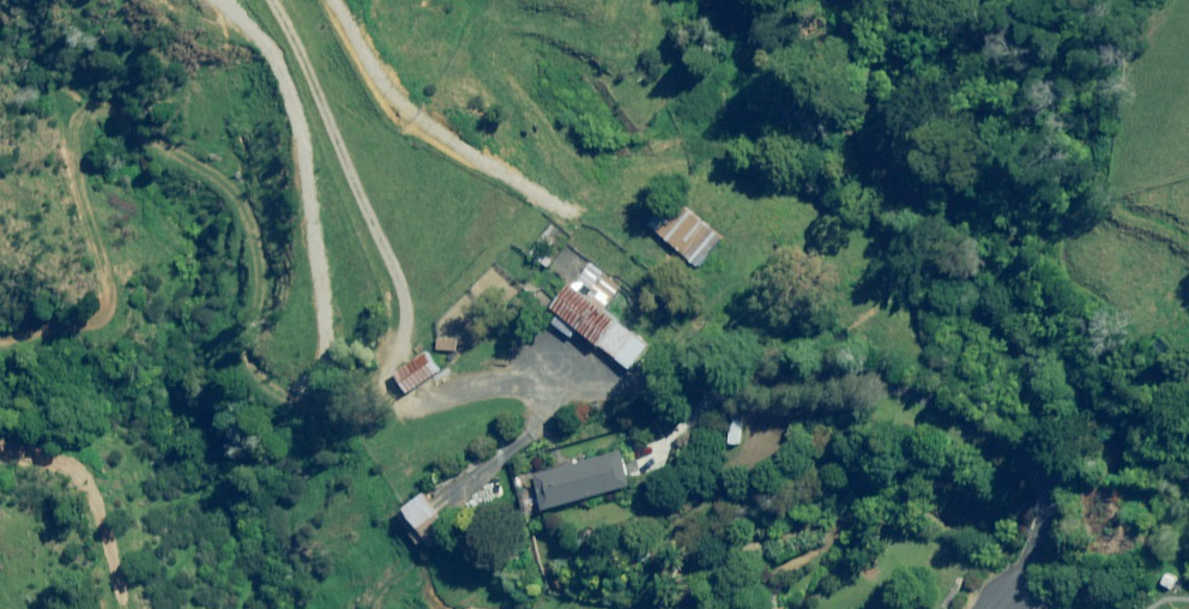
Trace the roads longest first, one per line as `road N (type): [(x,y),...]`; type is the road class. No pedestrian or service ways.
road 1 (track): [(174,0),(195,166),(318,377),(419,413),(515,392),(575,396),(634,383),(729,323),(818,339),(983,423),(1031,468),(1042,513),(1009,602)]

